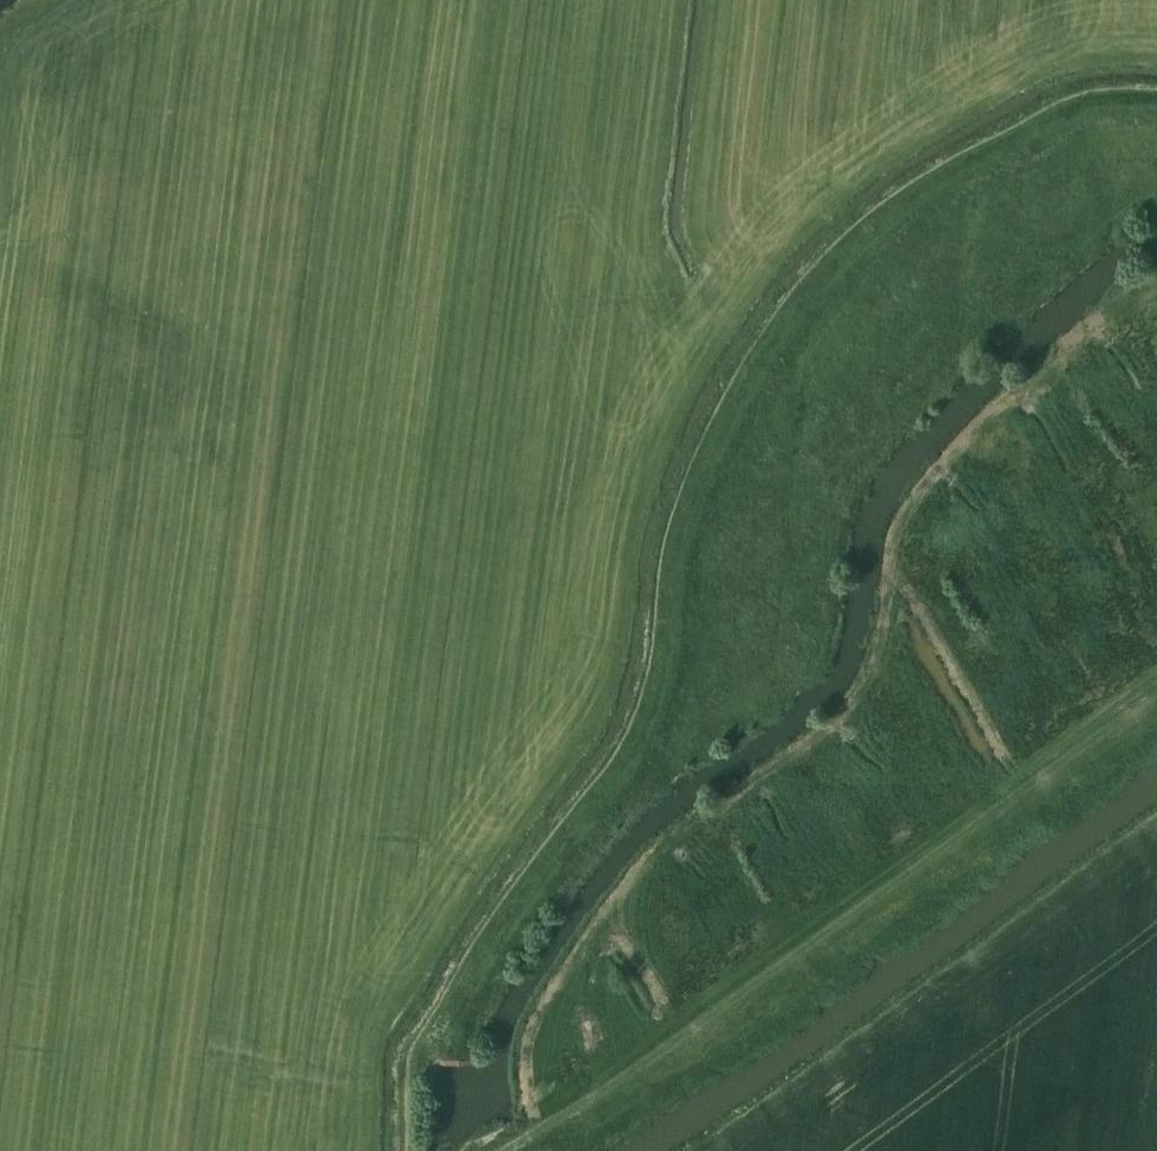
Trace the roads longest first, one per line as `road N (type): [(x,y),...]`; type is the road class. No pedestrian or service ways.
road 1 (track): [(206,0),(48,189),(0,232)]

